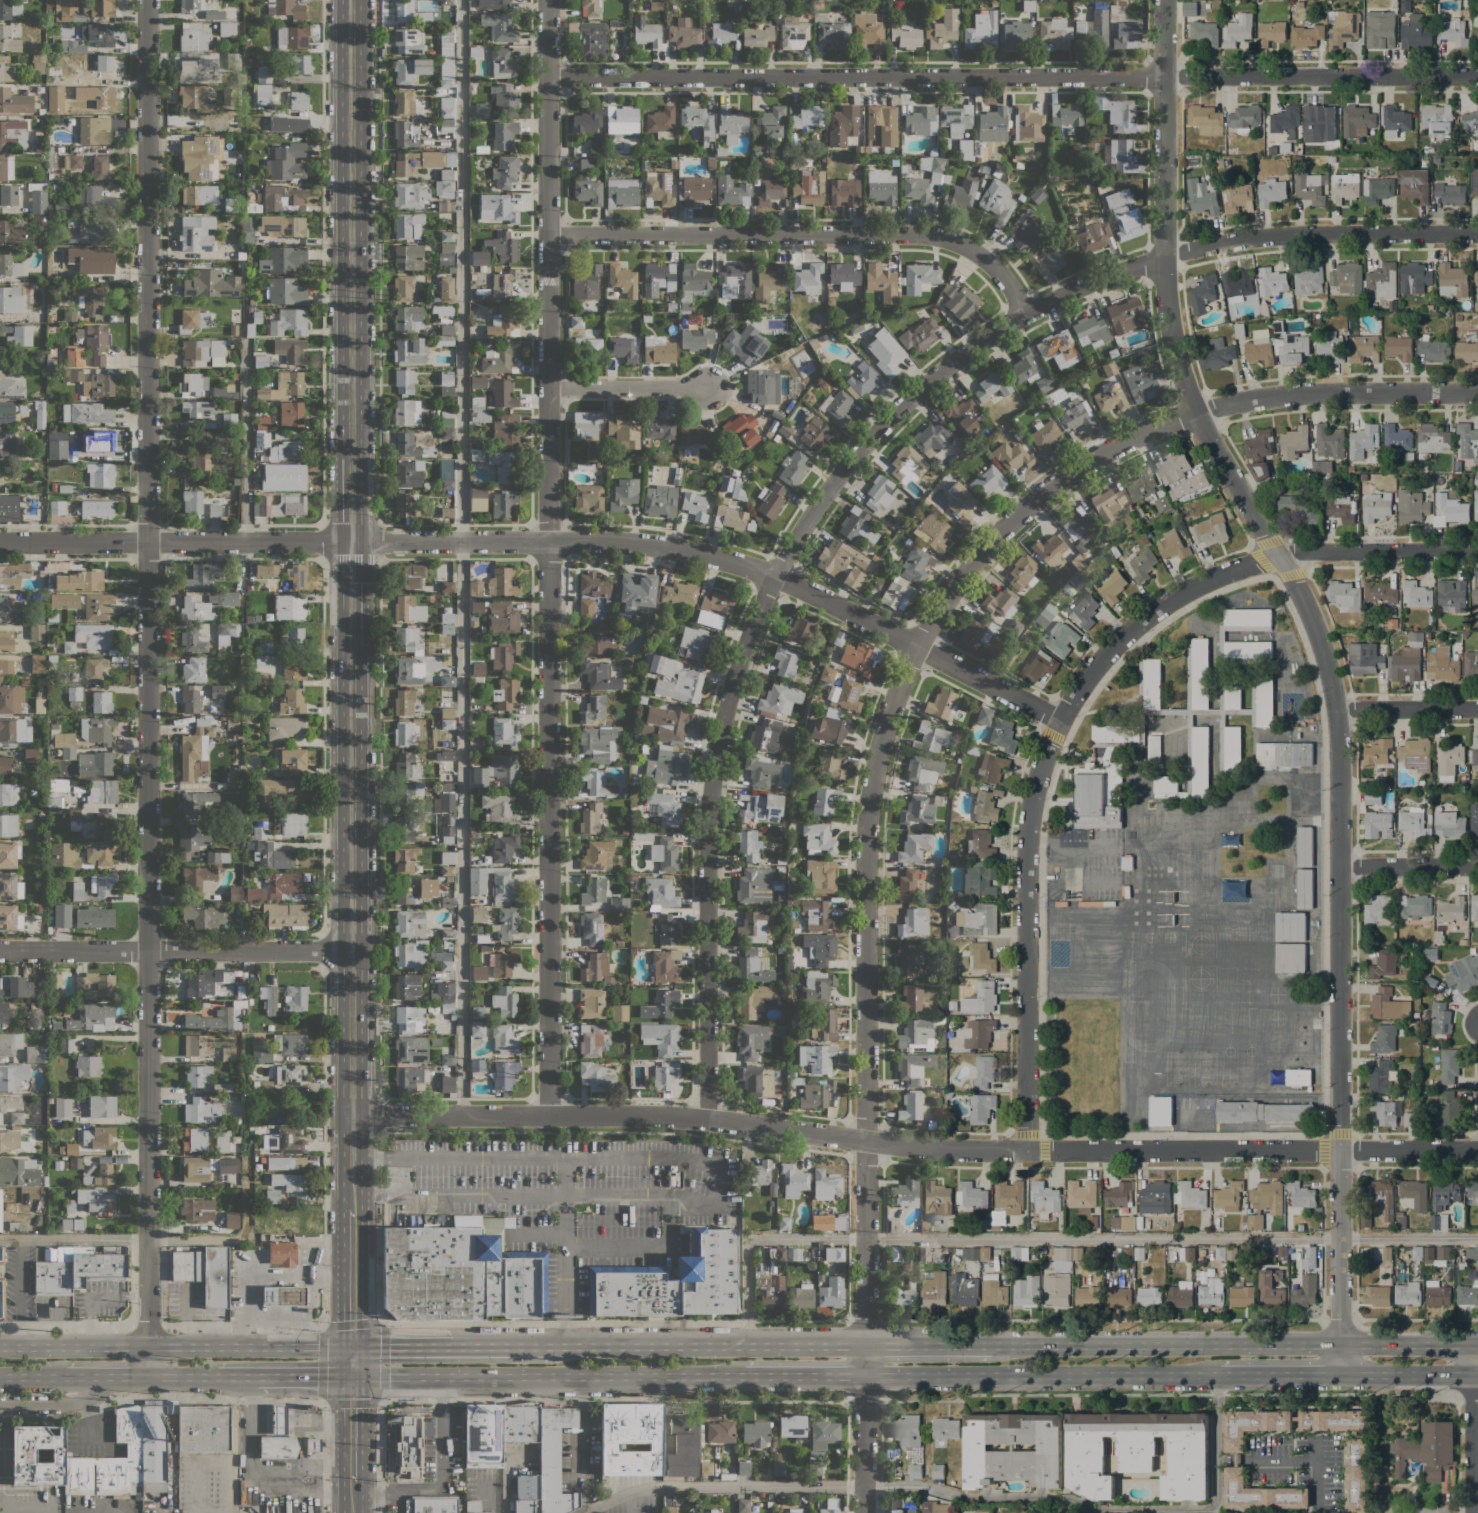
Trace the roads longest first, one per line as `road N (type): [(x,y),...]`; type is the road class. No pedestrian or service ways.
road 1 (residential): [(149,1375),(146,0)]
road 2 (tertiary): [(864,1512),(866,850),(877,758),(917,647),(980,552),(1081,465),(1194,411)]
road 3 (primary): [(351,1211),(351,0)]
road 4 (residential): [(1477,1149),(975,1149),(653,1114),(352,1115)]
road 5 (residential): [(548,1114),(547,0)]
road 6 (residential): [(708,1118),(703,810),(738,652),(773,576),(835,479),(919,390),(1023,314),(1164,256)]
road 7 (residential): [(1339,1344),(1338,754),(1330,680),(1288,572),(1194,411)]
road 8 (tertiary): [(917,647),(773,576),(648,544),(0,541)]
road 9 (residential): [(547,76),(1477,74)]
road 10 (residential): [(1026,1150),(1025,857),(1033,784),(1048,742),(1086,676),(1126,632),(1183,591),(1277,555)]
road 11 (residential): [(1023,314),(989,264),(934,236),(547,234)]
road 12 (tertiary): [(1194,411),(1165,283),(1163,0)]
road 13 (primary): [(352,1375),(743,1374)]
road 14 (residential): [(352,951),(0,950)]
road 15 (primary): [(352,1346),(0,1346)]
road 16 (primary): [(865,1375),(1216,1374)]
road 17 (primary): [(1339,1344),(991,1344)]
road 18 (residential): [(1164,256),(1287,234),(1477,232)]
road 19 (primary): [(866,1344),(553,1345)]
road 20 (tertiary): [(1477,392),(1276,394),(1194,411)]
road 21 (residential): [(1477,551),(1277,555)]
road 22 (residential): [(1058,719),(917,647)]
road 23 (residential): [(548,386),(704,386)]
road 24 (residential): [(1477,709),(1334,709)]
road 25 (residential): [(1474,1512),(1473,1373)]
road 26 (residential): [(1477,866),(1339,866)]
road 27 (primary): [(352,1346),(351,1211)]
road 28 (primary): [(1474,1344),(1339,1344)]
road 29 (primary): [(1339,1373),(1473,1373)]
road 30 (primary): [(991,1344),(866,1344)]
road 31 (primary): [(1216,1374),(1339,1373)]
road 32 (primary): [(743,1374),(865,1375)]

